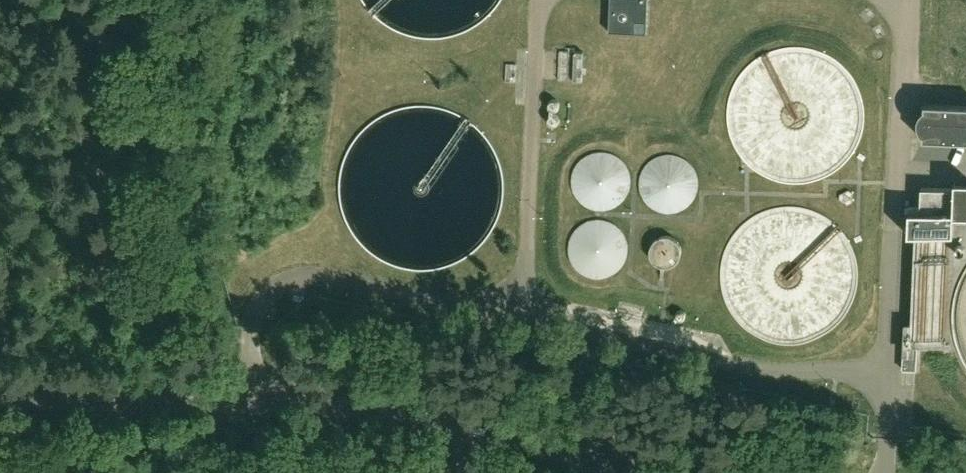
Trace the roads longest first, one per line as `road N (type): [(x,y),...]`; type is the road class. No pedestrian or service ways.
road 1 (unclassified): [(876,472),(885,438),(884,374),(305,281),(272,288),(247,319),(246,401)]
road 2 (unclassified): [(666,472),(372,410),(246,401)]
road 3 (unclassified): [(246,401),(0,401)]

